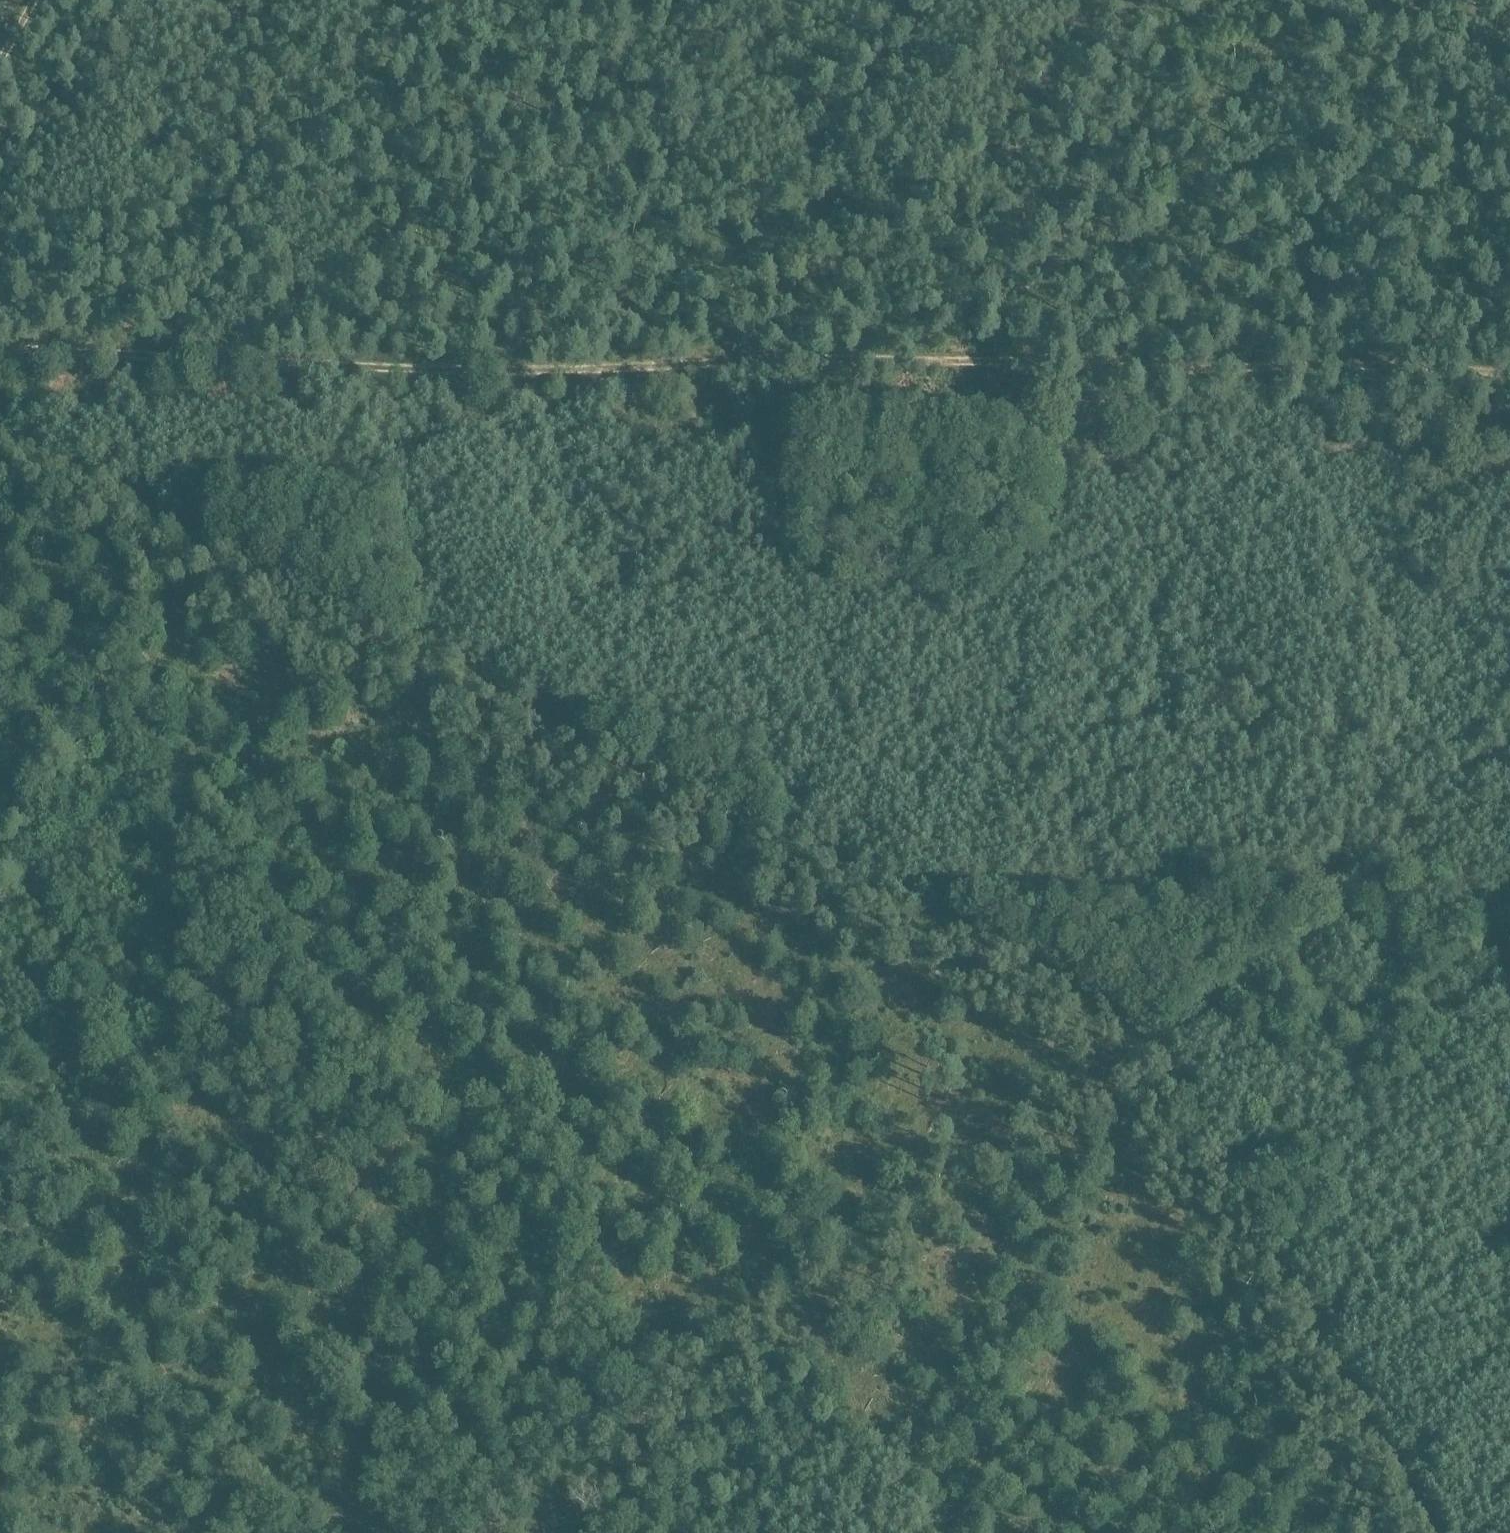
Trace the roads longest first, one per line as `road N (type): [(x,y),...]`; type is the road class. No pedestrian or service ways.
road 1 (track): [(0,347),(409,369),(707,359),(1328,364),(1509,378)]

